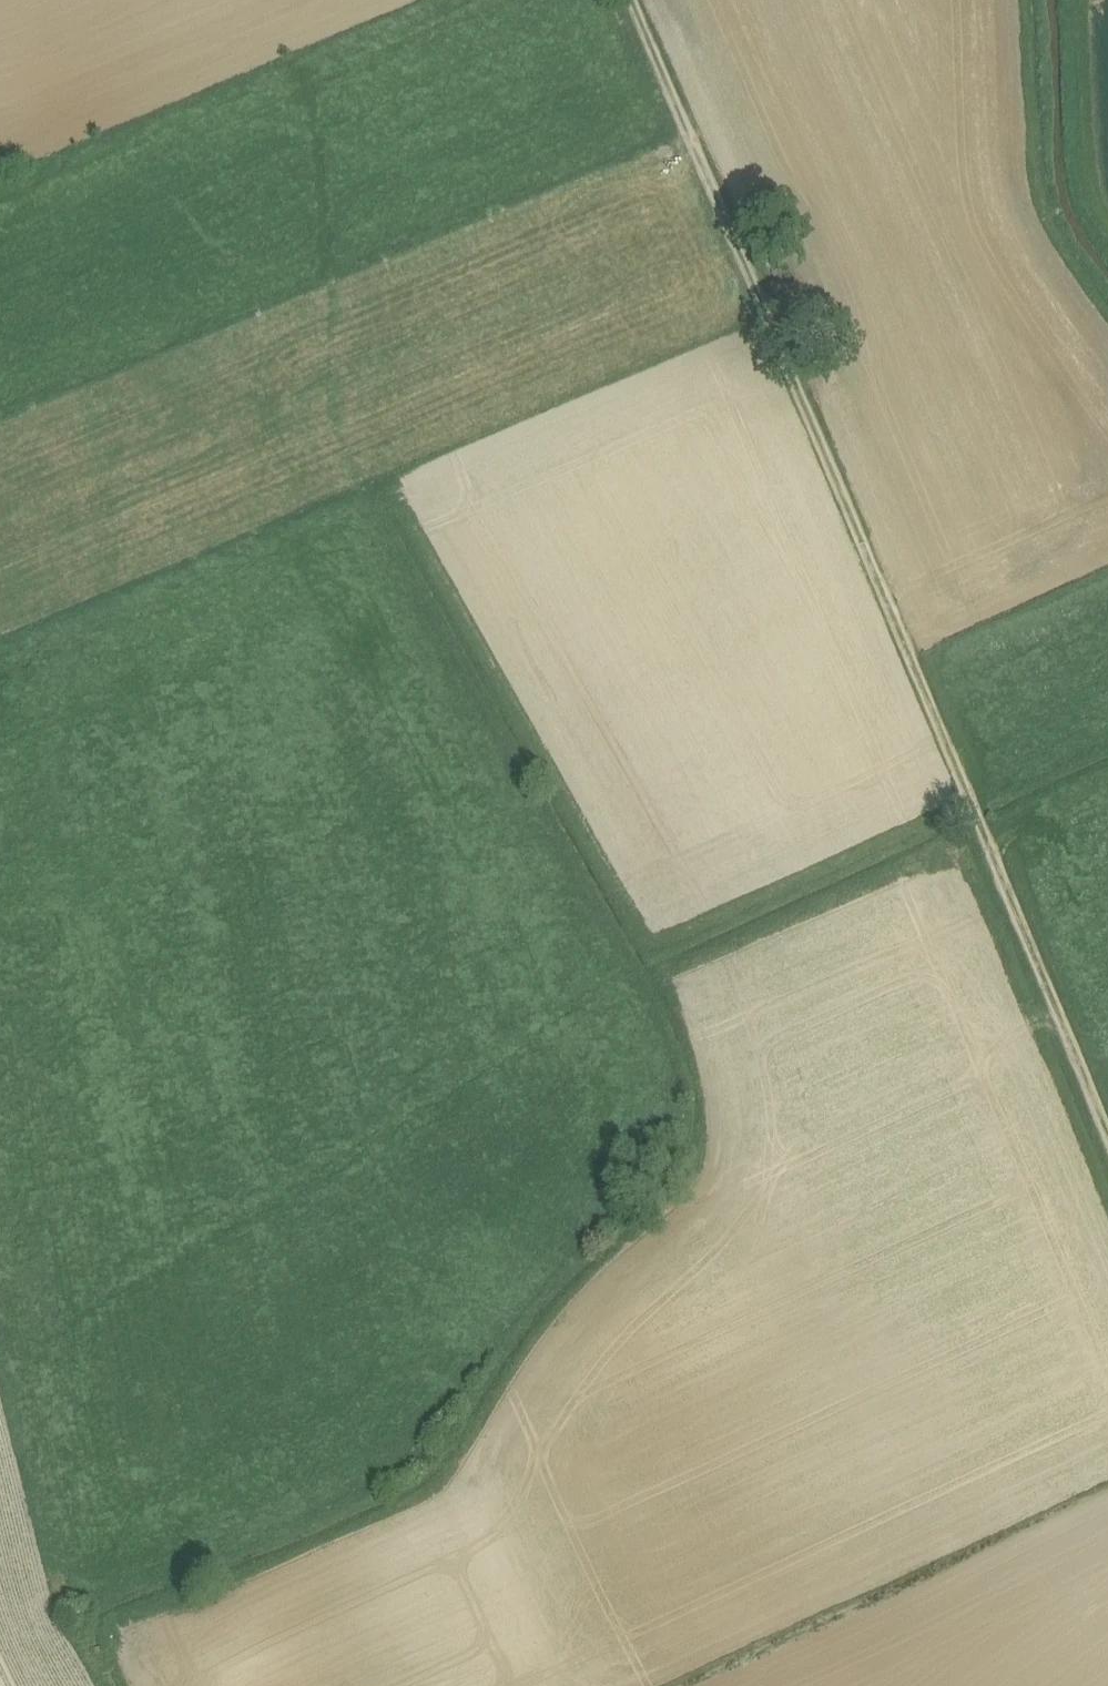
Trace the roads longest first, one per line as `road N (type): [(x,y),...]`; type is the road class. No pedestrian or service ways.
road 1 (track): [(1107,1141),(630,0)]

